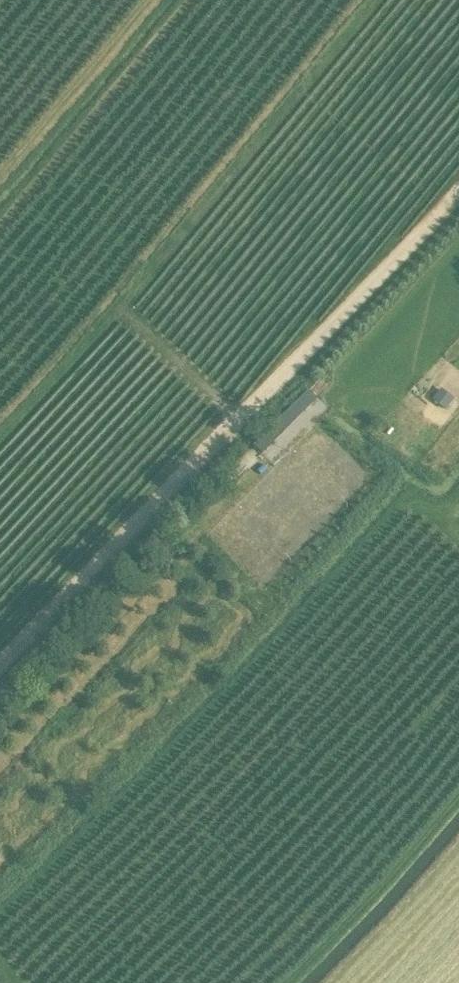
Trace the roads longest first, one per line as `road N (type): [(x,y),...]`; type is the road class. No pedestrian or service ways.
road 1 (track): [(0,668),(458,191)]
road 2 (track): [(381,0),(122,311),(237,421)]

